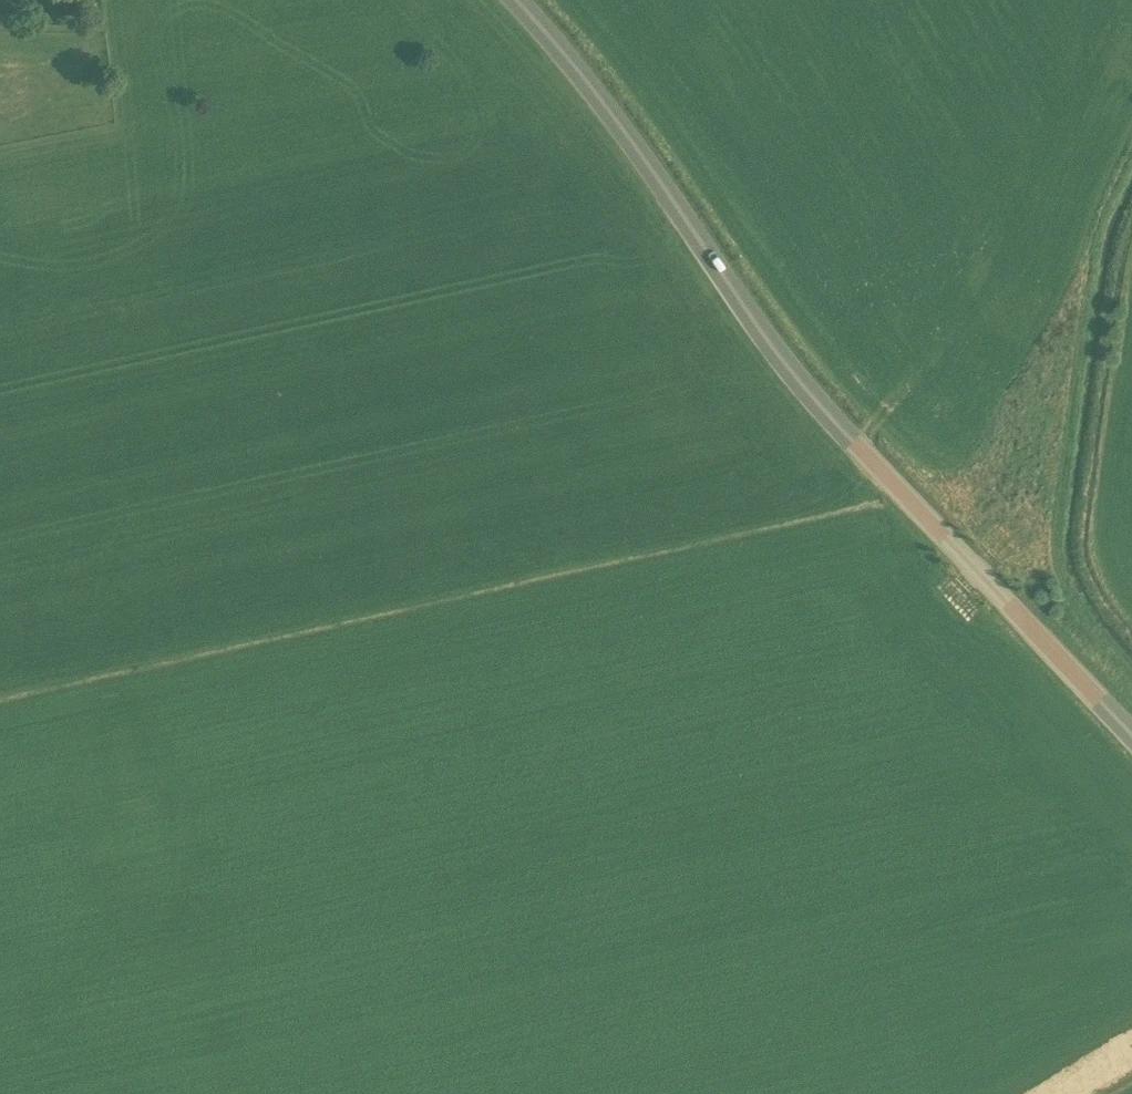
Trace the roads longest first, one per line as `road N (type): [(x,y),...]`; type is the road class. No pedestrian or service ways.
road 1 (tertiary): [(1131,737),(790,373),(590,86),(516,0)]

